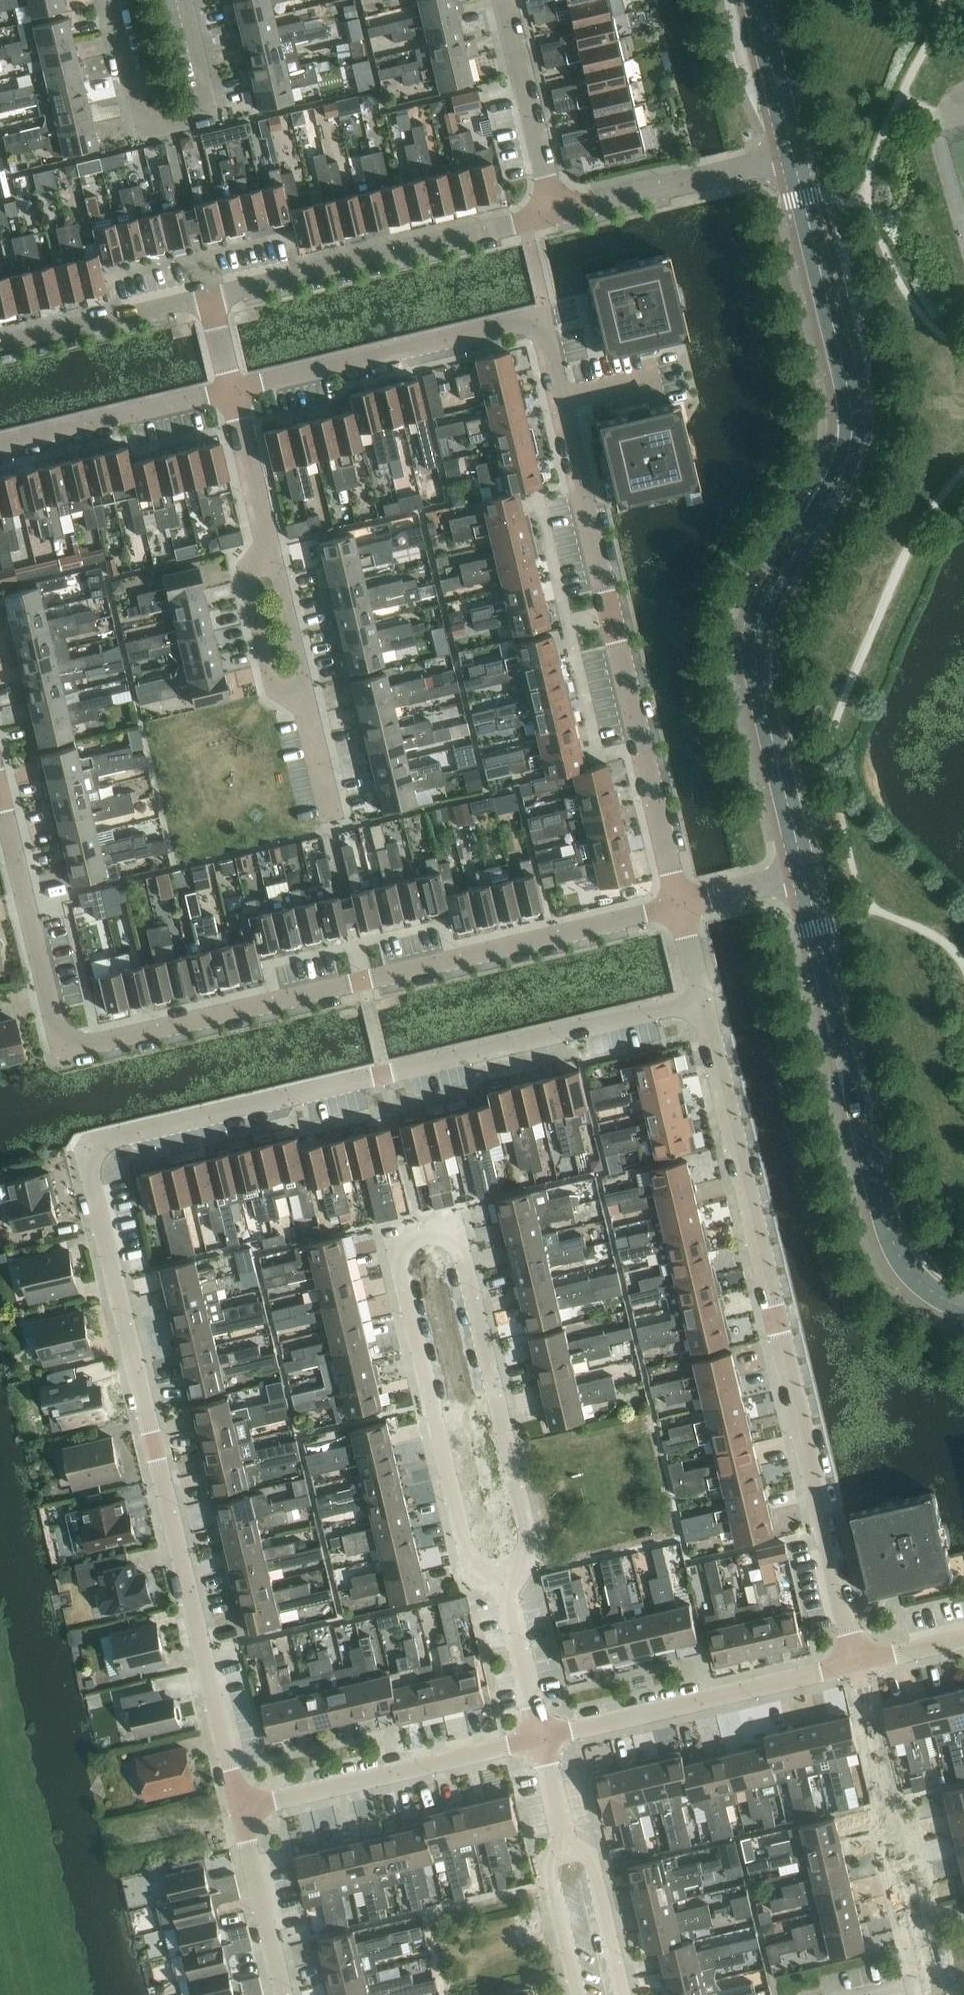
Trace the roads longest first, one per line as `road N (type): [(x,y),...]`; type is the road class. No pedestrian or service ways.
road 1 (residential): [(242,1806),(87,1142),(703,998)]
road 2 (residential): [(0,775),(63,1051),(680,908)]
road 3 (residential): [(680,908),(546,341),(535,328),(517,321),(232,390)]
road 4 (residential): [(506,1584),(534,1549),(459,1232),(396,1245),(469,1560)]
road 5 (tertiary): [(796,157),(855,430),(825,509),(758,626),(757,657),(805,876)]
road 6 (residential): [(857,1662),(703,998)]
road 7 (tertiary): [(805,876),(898,1249),(941,1297),(963,1303)]
road 8 (residential): [(211,296),(555,215)]
road 9 (residential): [(936,1994),(857,1662)]
road 10 (residential): [(113,0),(146,136),(213,119),(186,0)]
road 11 (residential): [(541,1736),(857,1662)]
road 12 (residential): [(242,1806),(541,1736)]
road 13 (residential): [(555,215),(796,157)]
road 14 (residential): [(232,390),(0,447)]
road 15 (residential): [(555,215),(498,0)]
road 16 (residential): [(0,346),(211,296)]
road 17 (residential): [(312,711),(278,691),(249,573),(273,545)]
road 18 (residential): [(288,1994),(242,1806)]
road 19 (residential): [(566,1840),(593,1852),(626,1994)]
road 20 (residential): [(312,711),(273,545)]
road 21 (tertiary): [(758,0),(796,157)]
road 22 (residential): [(273,545),(232,390)]
road 23 (residential): [(541,1736),(506,1584)]
road 24 (residential): [(580,1994),(550,1864)]

